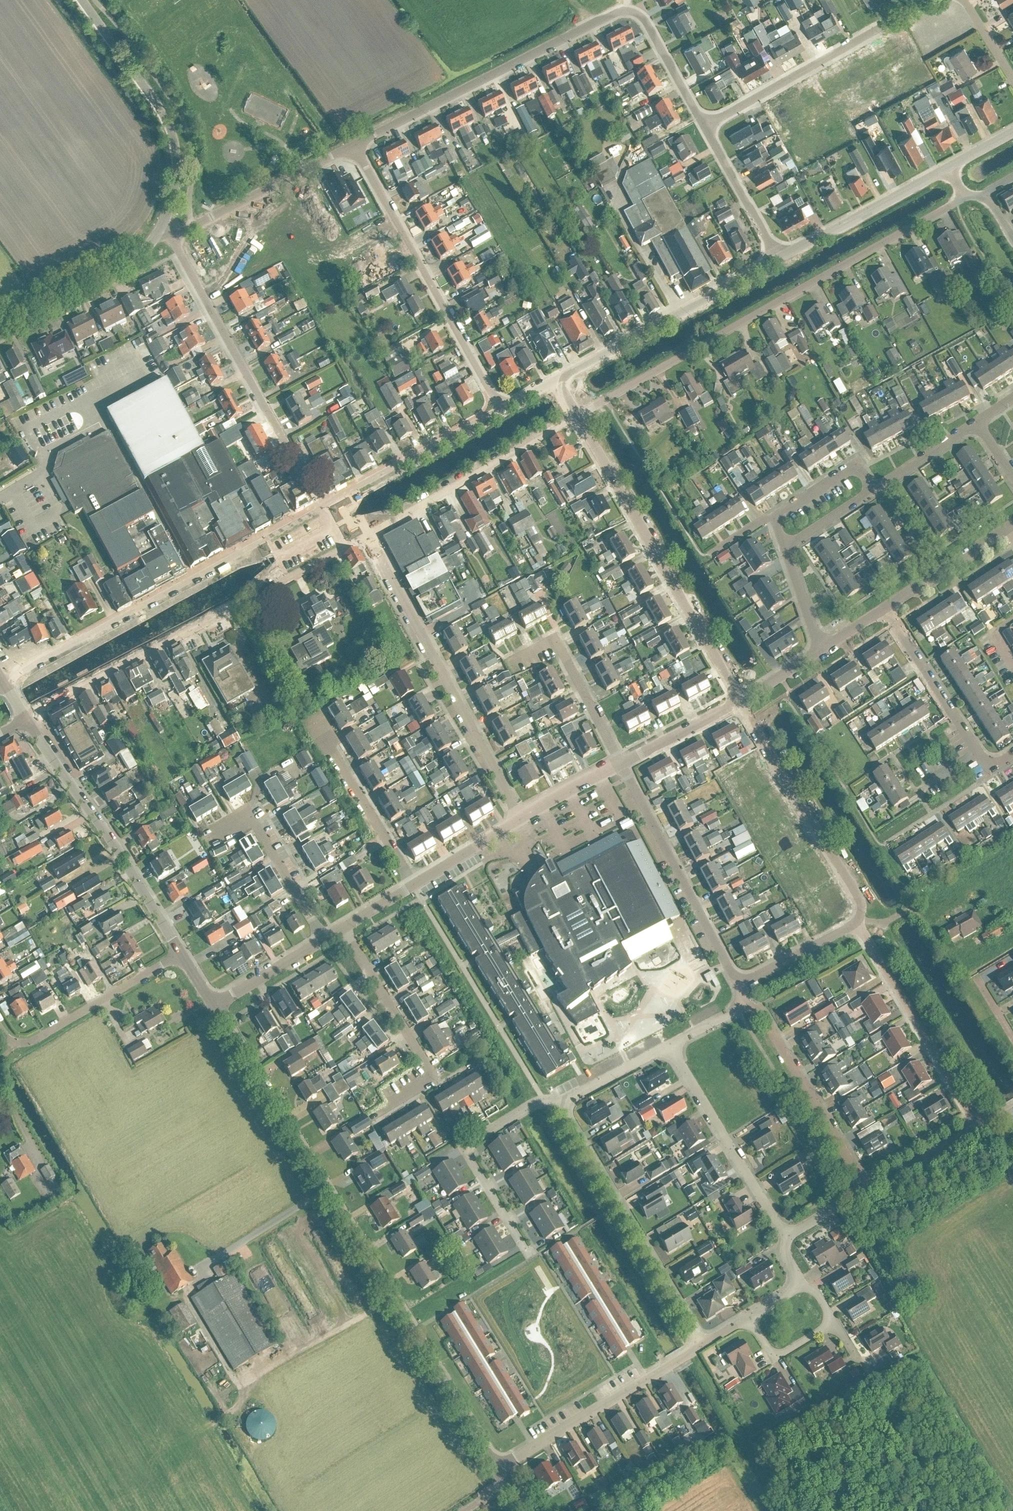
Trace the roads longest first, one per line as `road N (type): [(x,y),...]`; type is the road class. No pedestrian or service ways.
road 1 (tertiary): [(495,1470),(213,1007)]
road 2 (unclassified): [(577,416),(966,196)]
road 3 (residential): [(352,145),(625,11),(645,23),(704,126)]
road 4 (residential): [(5,684),(322,508)]
road 5 (residential): [(343,549),(26,720)]
road 6 (tertiary): [(733,700),(577,416)]
road 7 (residential): [(520,818),(369,535)]
road 8 (unclassified): [(322,508),(171,240)]
road 9 (residential): [(500,411),(352,145)]
road 10 (tertiary): [(182,955),(26,720)]
road 11 (residential): [(701,1344),(565,1111)]
road 12 (tertiary): [(159,232),(178,170),(169,124),(82,0)]
road 13 (residential): [(858,925),(862,904),(733,700)]
road 14 (residential): [(704,126),(929,0)]
road 15 (residential): [(738,986),(621,765)]
road 16 (residential): [(565,1111),(543,1102),(462,1148),(531,1259)]
road 17 (tertiary): [(564,385),(573,371),(776,261)]
road 18 (residential): [(495,1470),(701,1344)]
road 19 (residential): [(577,416),(369,535)]
road 20 (residential): [(980,1129),(858,925)]
road 21 (residential): [(378,1111),(427,1083),(432,1070),(342,929)]
road 22 (residential): [(872,1190),(760,1013),(739,1009)]
road 23 (residential): [(788,1239),(669,1049)]
road 24 (residential): [(1012,754),(992,768),(983,763),(884,611)]
road 25 (residential): [(182,955),(31,1045),(17,1050),(0,1039)]
road 26 (residential): [(352,145),(171,240)]
road 27 (residential): [(322,508),(500,411)]
road 28 (residential): [(413,886),(312,715)]
road 29 (tertiary): [(776,261),(949,167)]
road 30 (tertiary): [(0,327),(137,258),(159,232)]
road 31 (residential): [(621,765),(554,639),(516,658)]
road 32 (residential): [(324,940),(248,816),(217,832)]
road 33 (unclassified): [(776,261),(704,126)]
road 34 (residential): [(884,611),(1006,527)]
road 35 (residential): [(858,925),(738,986)]
road 36 (tertiary): [(213,1007),(324,940)]
road 37 (tertiary): [(621,765),(733,700)]
road 38 (residential): [(870,492),(978,424)]
road 39 (tertiary): [(413,886),(520,818)]
road 40 (residential): [(872,1190),(980,1129)]
road 41 (residential): [(565,1111),(576,1098),(669,1049)]
road 42 (residential): [(775,517),(850,470),(860,472),(870,492)]

